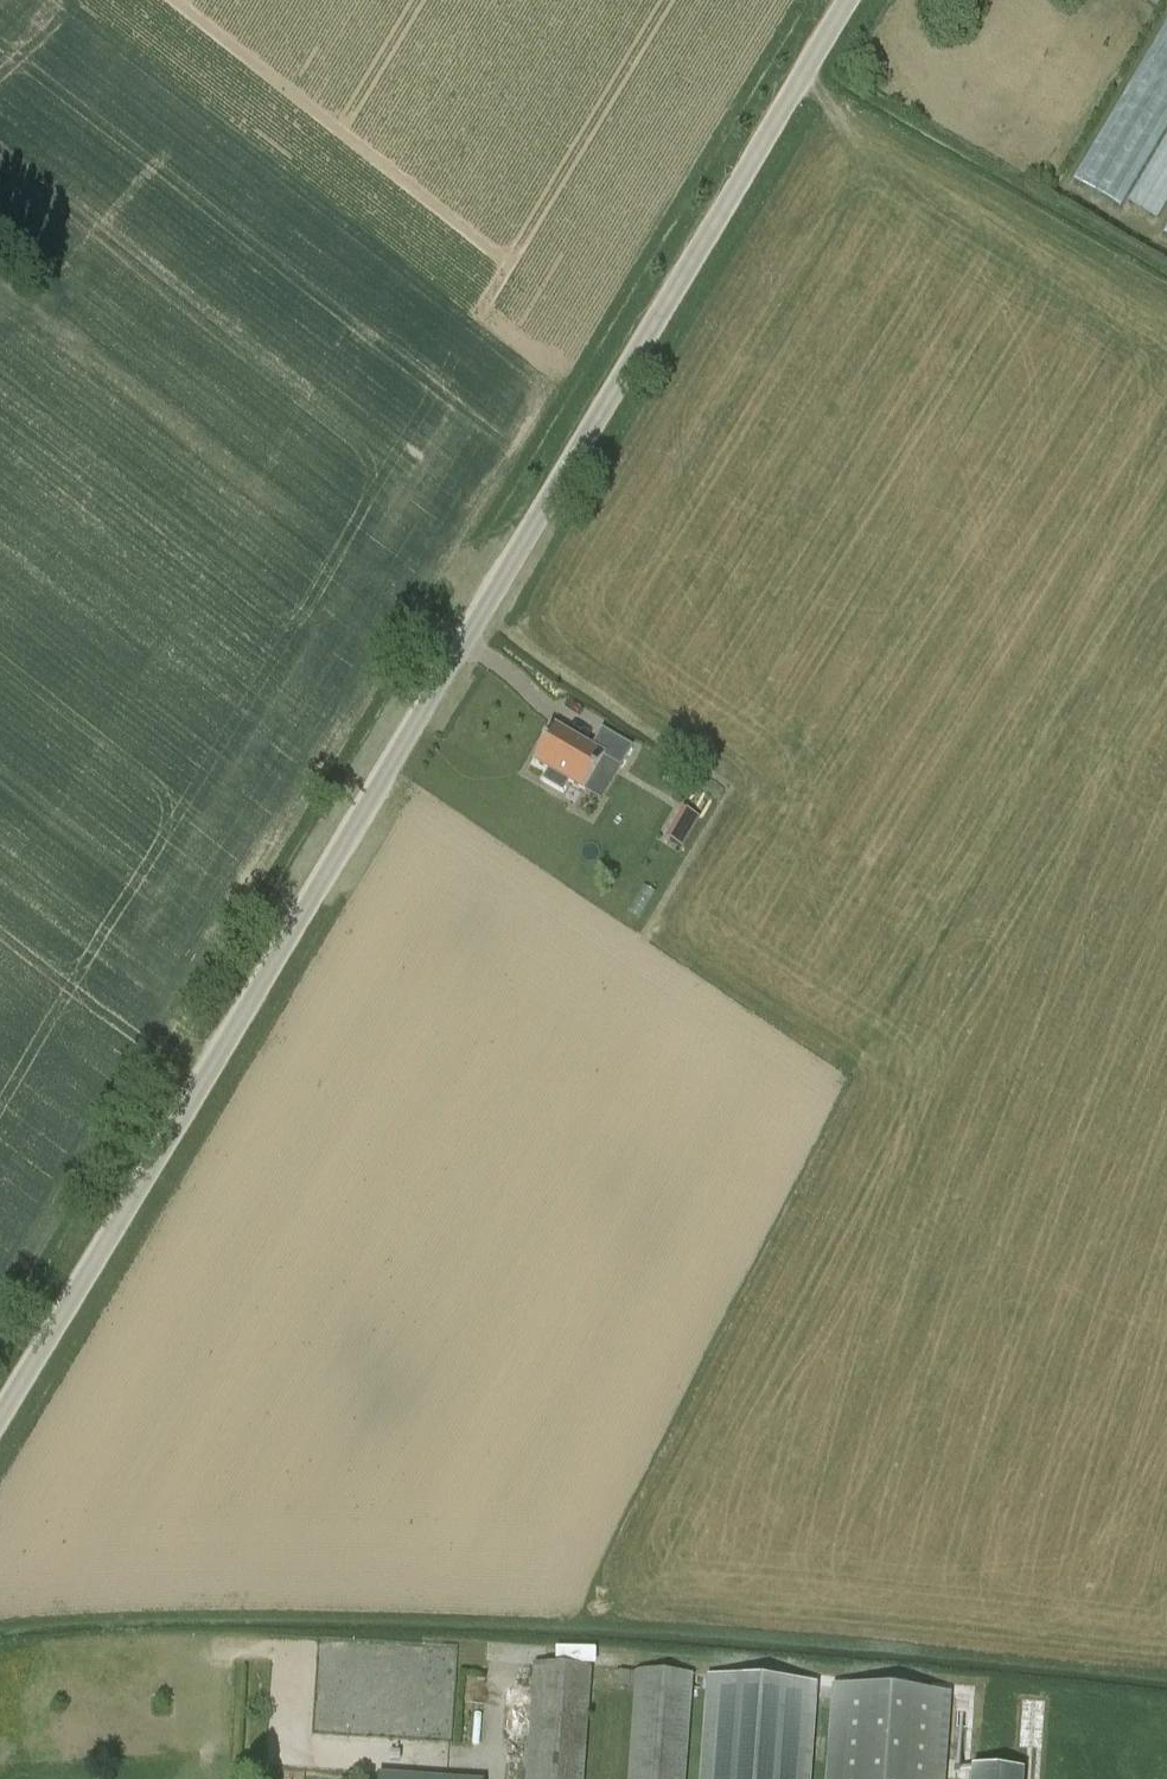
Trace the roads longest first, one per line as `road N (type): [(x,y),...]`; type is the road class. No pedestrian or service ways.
road 1 (unclassified): [(0,1423),(847,0)]

